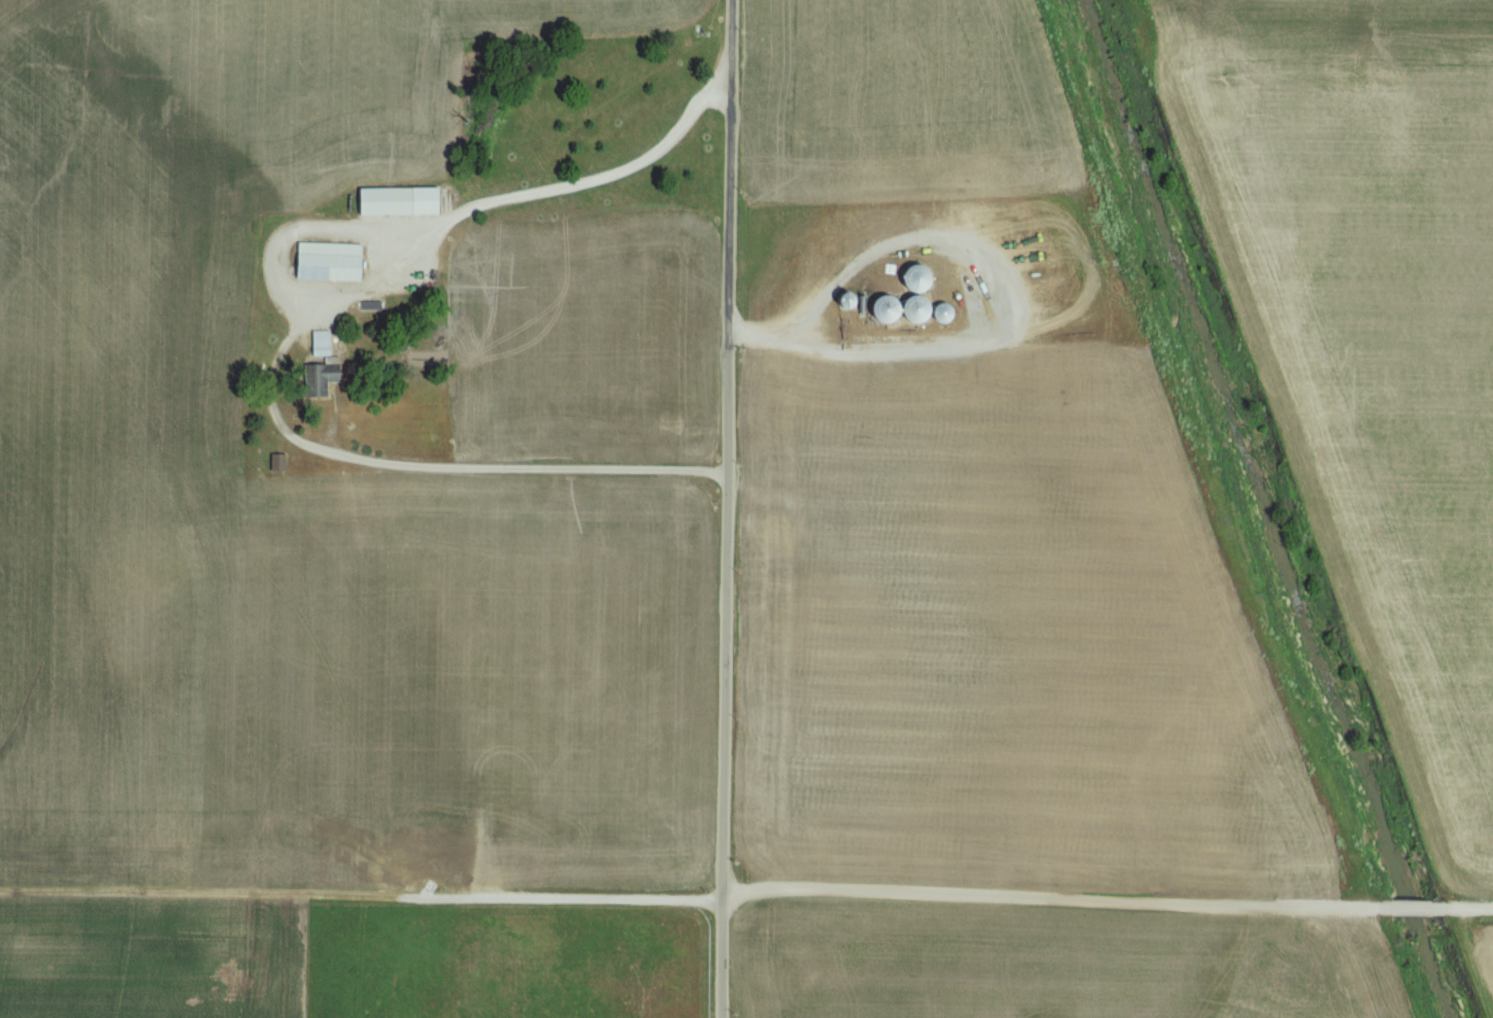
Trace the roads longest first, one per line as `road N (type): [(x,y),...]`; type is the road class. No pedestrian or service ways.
road 1 (residential): [(0,892),(777,890),(1492,907)]
road 2 (tertiary): [(722,896),(732,0)]
road 3 (tertiary): [(721,1017),(722,896)]

